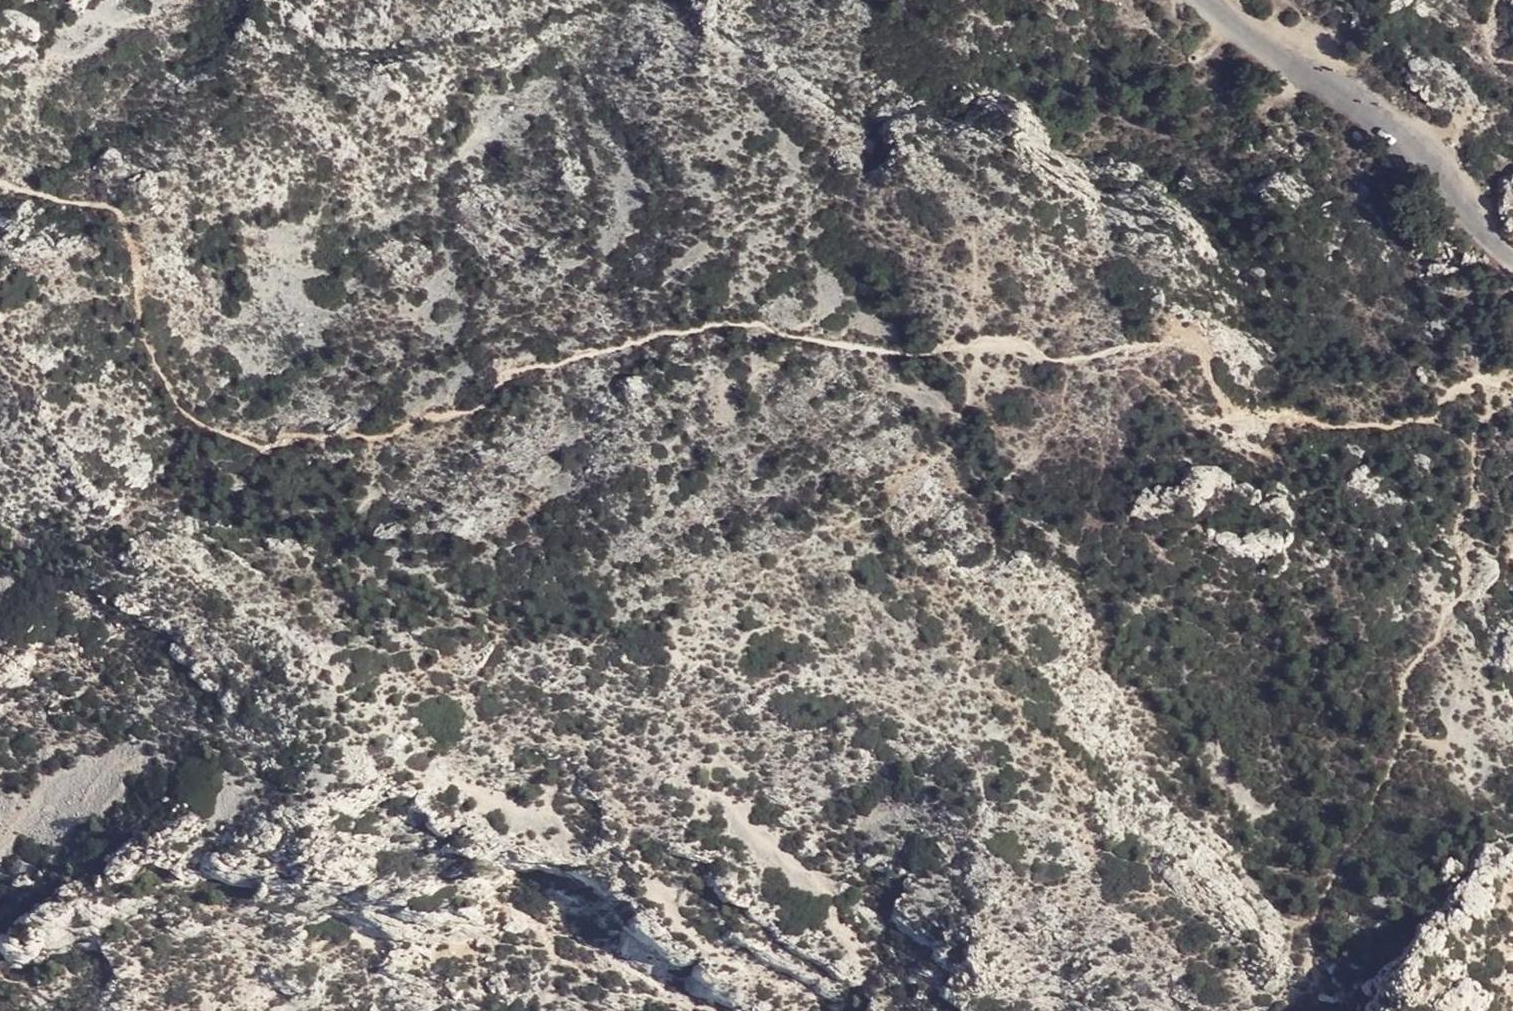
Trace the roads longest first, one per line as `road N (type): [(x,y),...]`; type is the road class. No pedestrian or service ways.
road 1 (unclassified): [(1512,255),(1490,240),(1408,143),(1207,0)]

